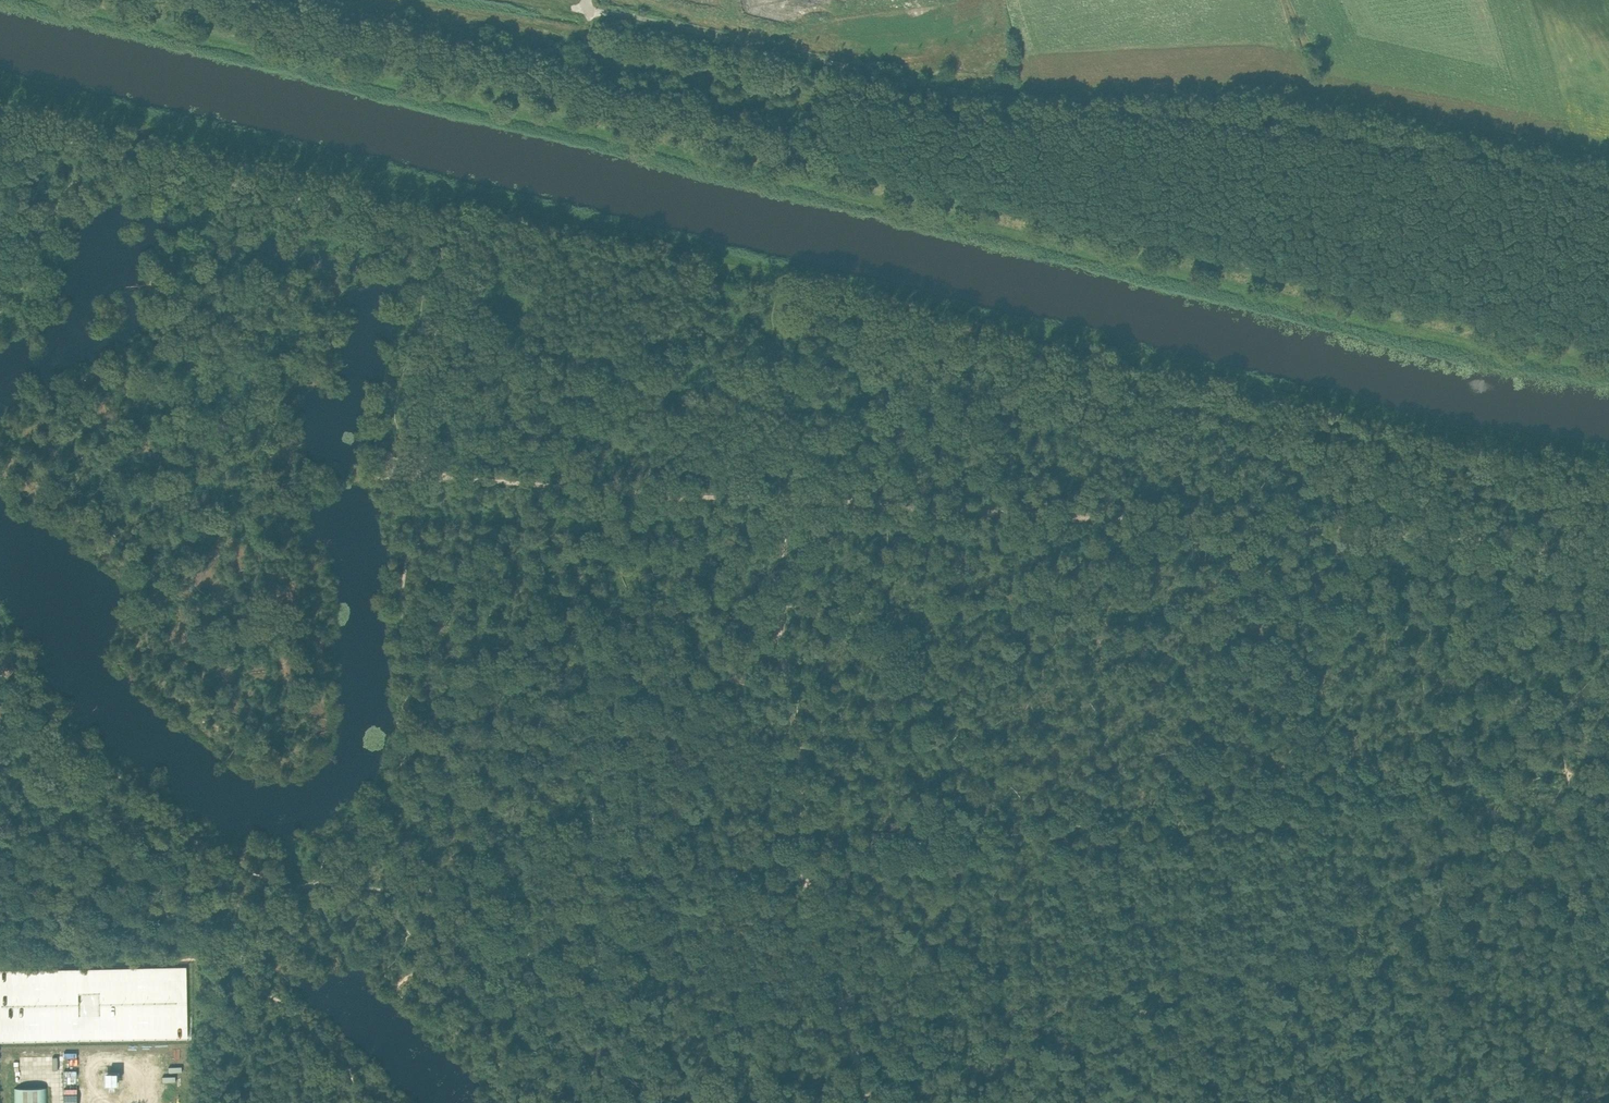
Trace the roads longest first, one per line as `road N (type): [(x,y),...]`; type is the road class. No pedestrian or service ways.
road 1 (track): [(415,480),(1608,543)]
road 2 (track): [(779,609),(800,741),(799,840),(870,1082)]

